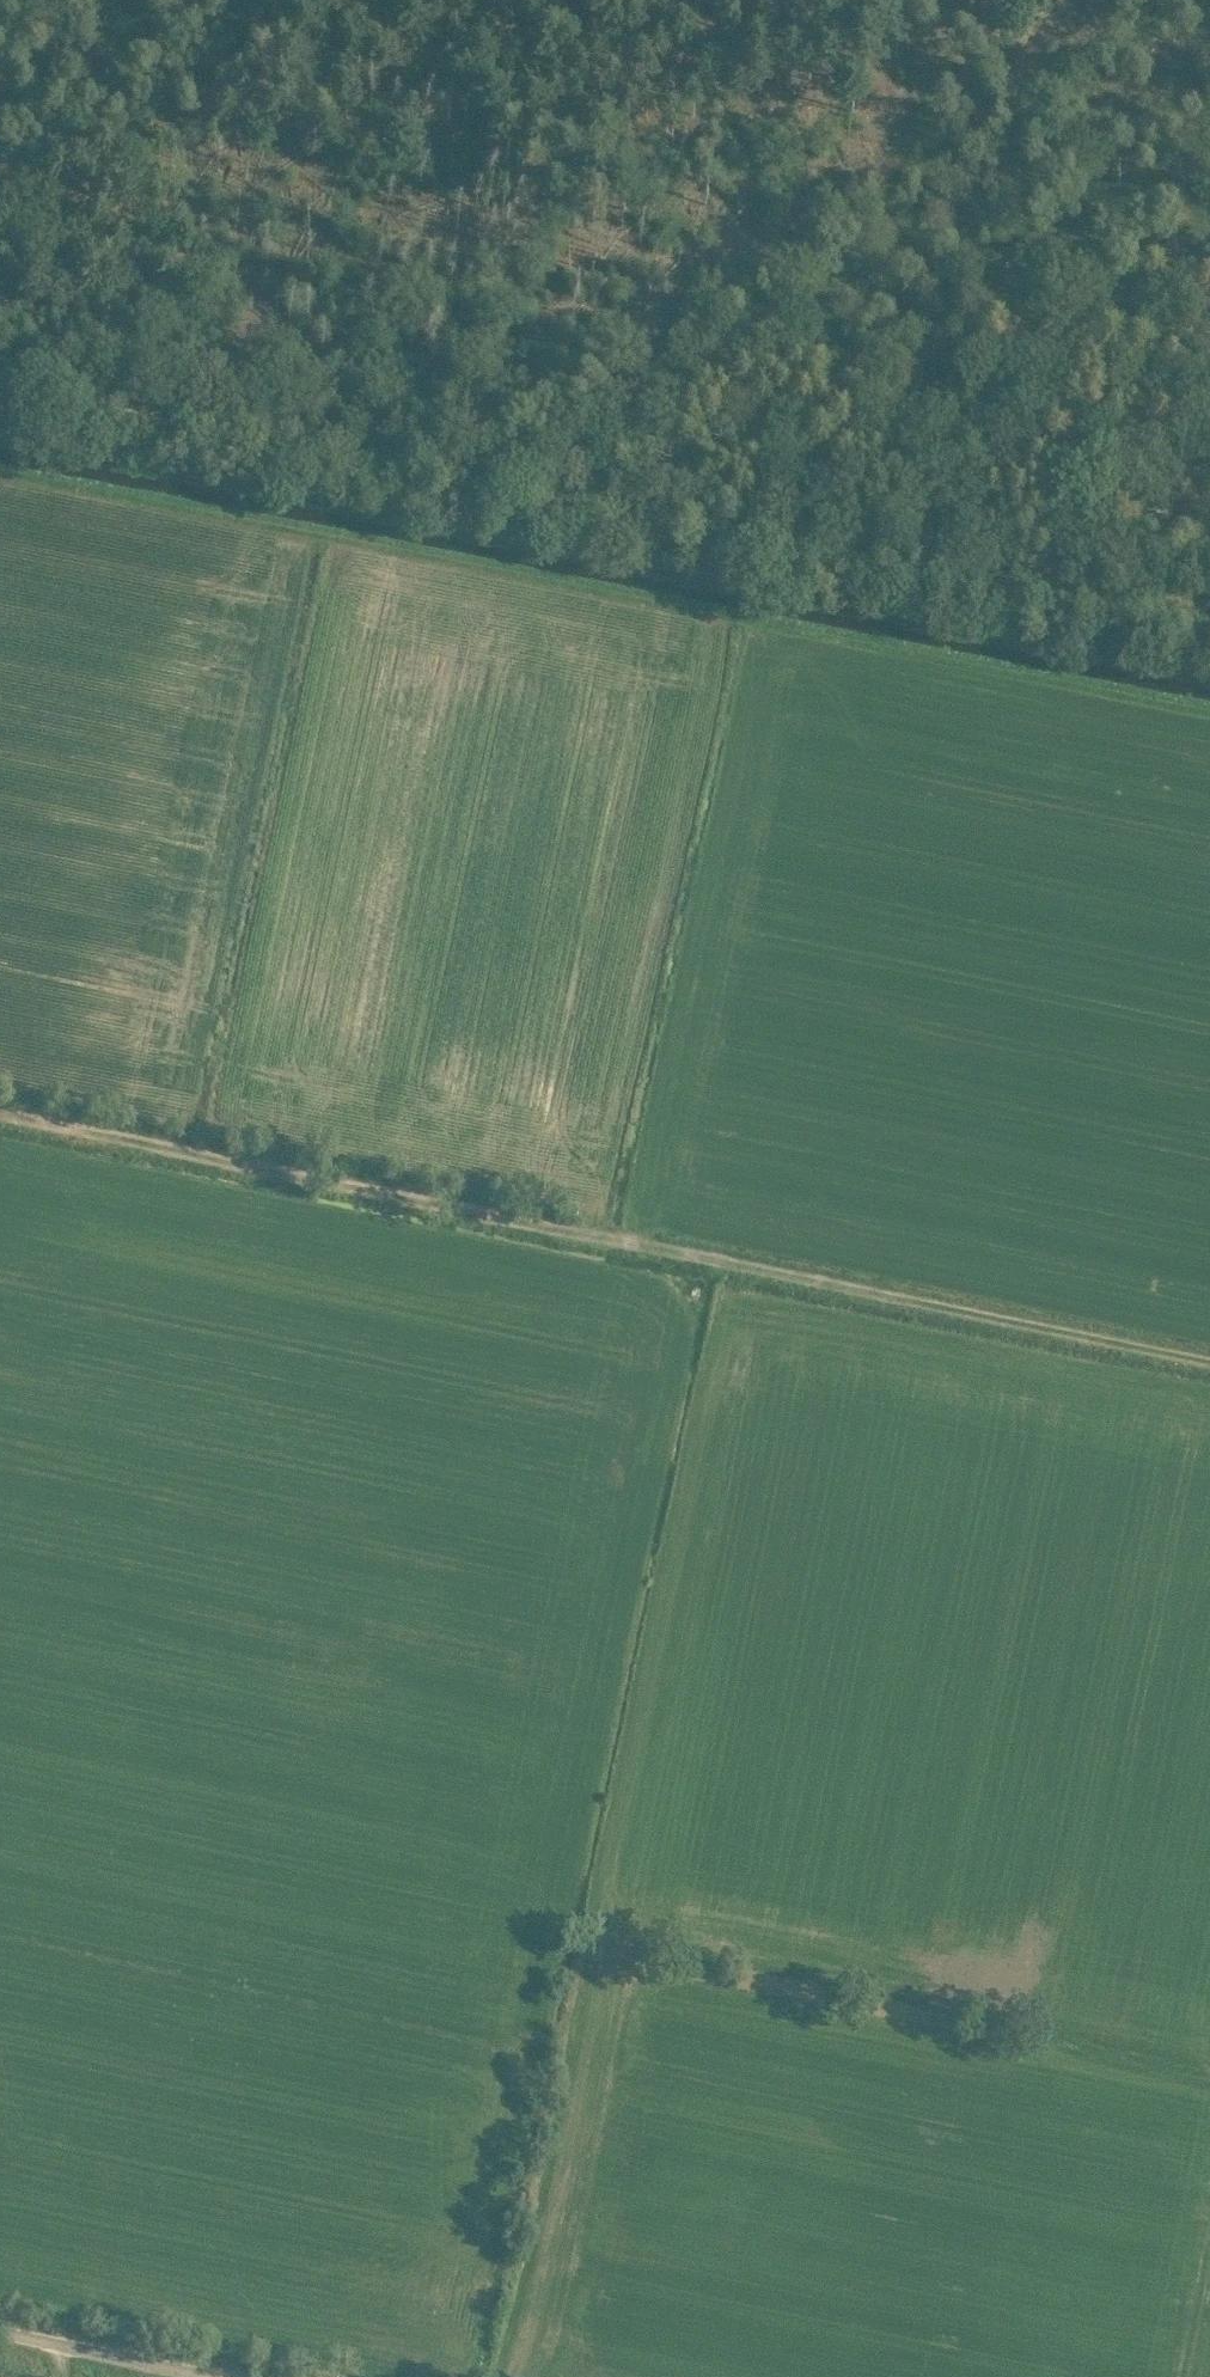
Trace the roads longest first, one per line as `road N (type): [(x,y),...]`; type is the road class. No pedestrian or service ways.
road 1 (unclassified): [(173,2376),(0,2340)]

